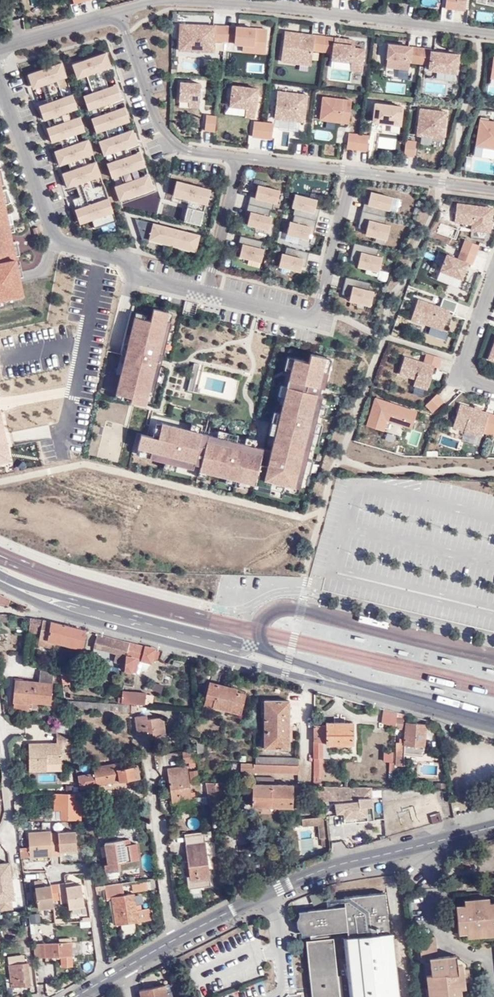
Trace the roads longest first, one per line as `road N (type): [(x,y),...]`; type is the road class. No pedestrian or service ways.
road 1 (residential): [(493,33),(288,8),(163,3),(134,12)]
road 2 (secondary): [(175,940),(315,873),(493,827)]
road 3 (residential): [(0,99),(53,240),(125,259),(142,280),(203,295)]
road 4 (residential): [(203,295),(313,322),(349,174)]
road 5 (primary): [(71,606),(307,672)]
road 6 (residential): [(134,12),(163,131),(186,153),(237,160)]
road 7 (primary): [(307,672),(493,723)]
road 8 (residential): [(175,940),(149,753)]
road 9 (residential): [(349,174),(493,193)]
road 10 (residential): [(0,51),(134,12)]
road 11 (residential): [(237,160),(203,295)]
road 12 (residential): [(493,284),(463,372),(493,390)]
road 13 (residential): [(0,715),(13,834)]

